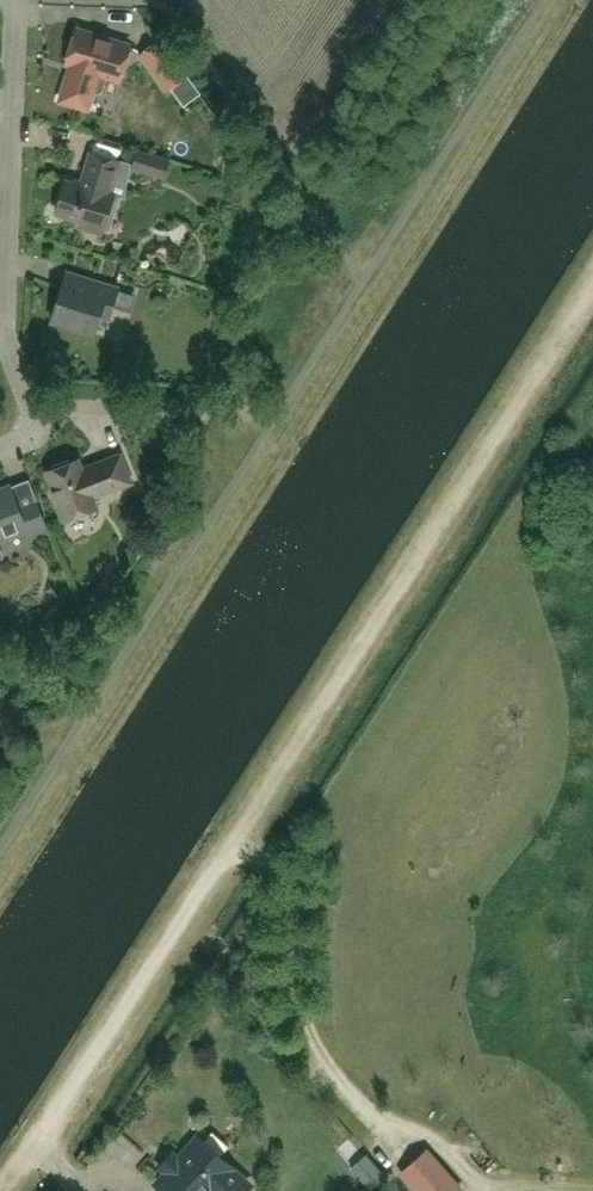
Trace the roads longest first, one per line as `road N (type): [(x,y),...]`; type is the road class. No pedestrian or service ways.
road 1 (track): [(592,284),(4,1190)]
road 2 (track): [(569,0),(0,885)]
road 3 (residential): [(0,310),(11,0)]

